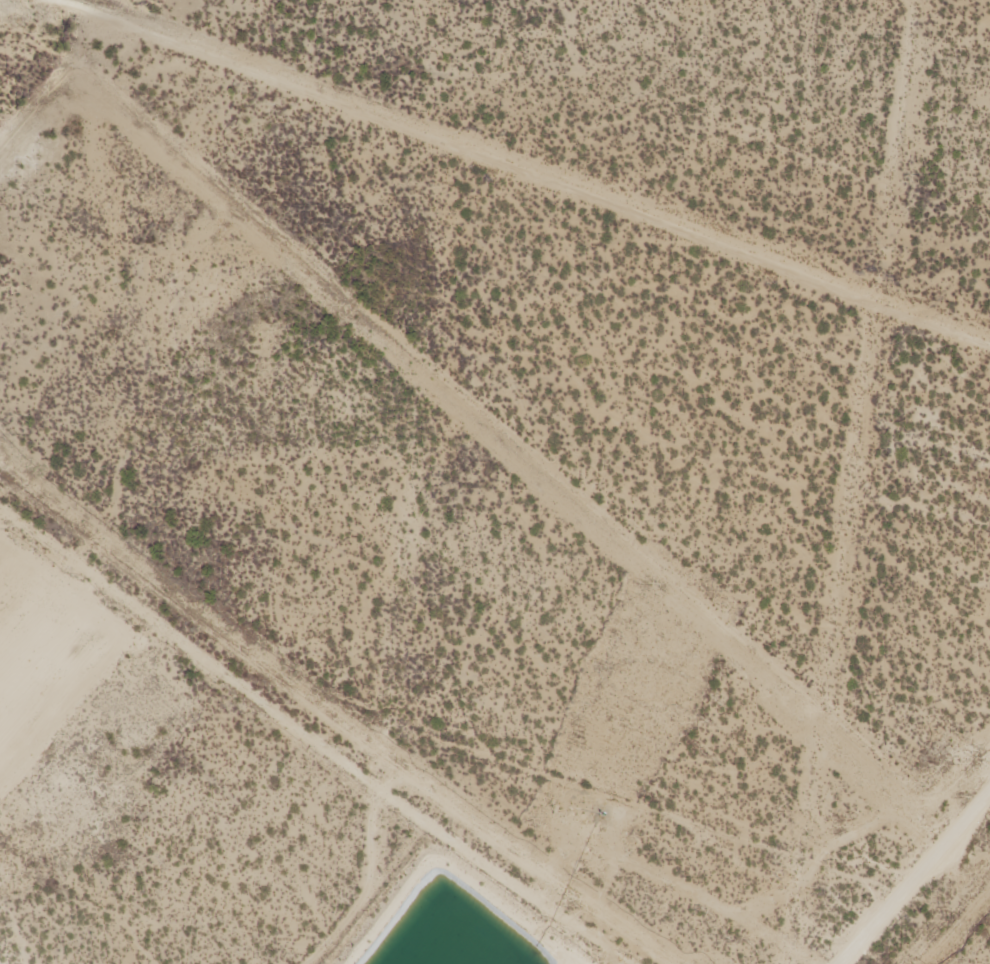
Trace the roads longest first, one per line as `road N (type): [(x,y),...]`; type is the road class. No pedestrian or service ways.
road 1 (track): [(0,565),(989,889)]

